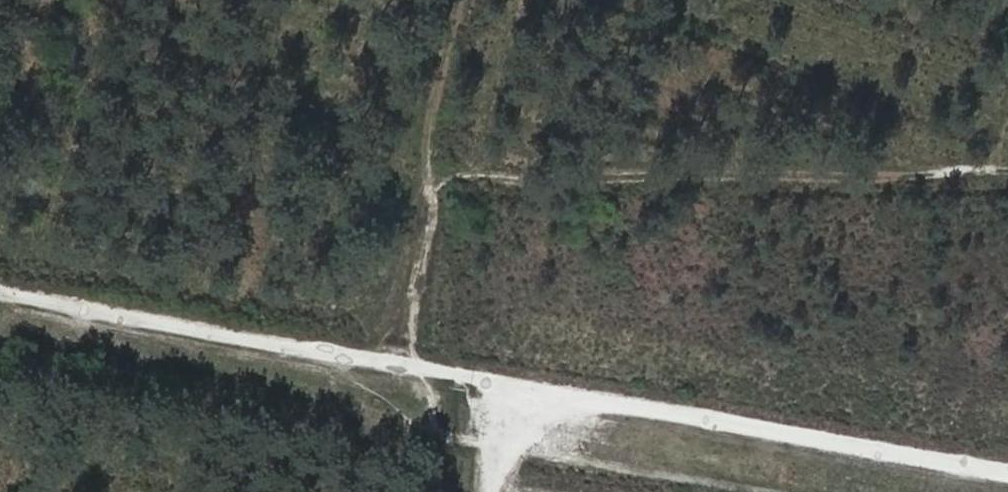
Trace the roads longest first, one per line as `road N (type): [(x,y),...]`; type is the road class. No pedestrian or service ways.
road 1 (track): [(1007,477),(0,290)]

